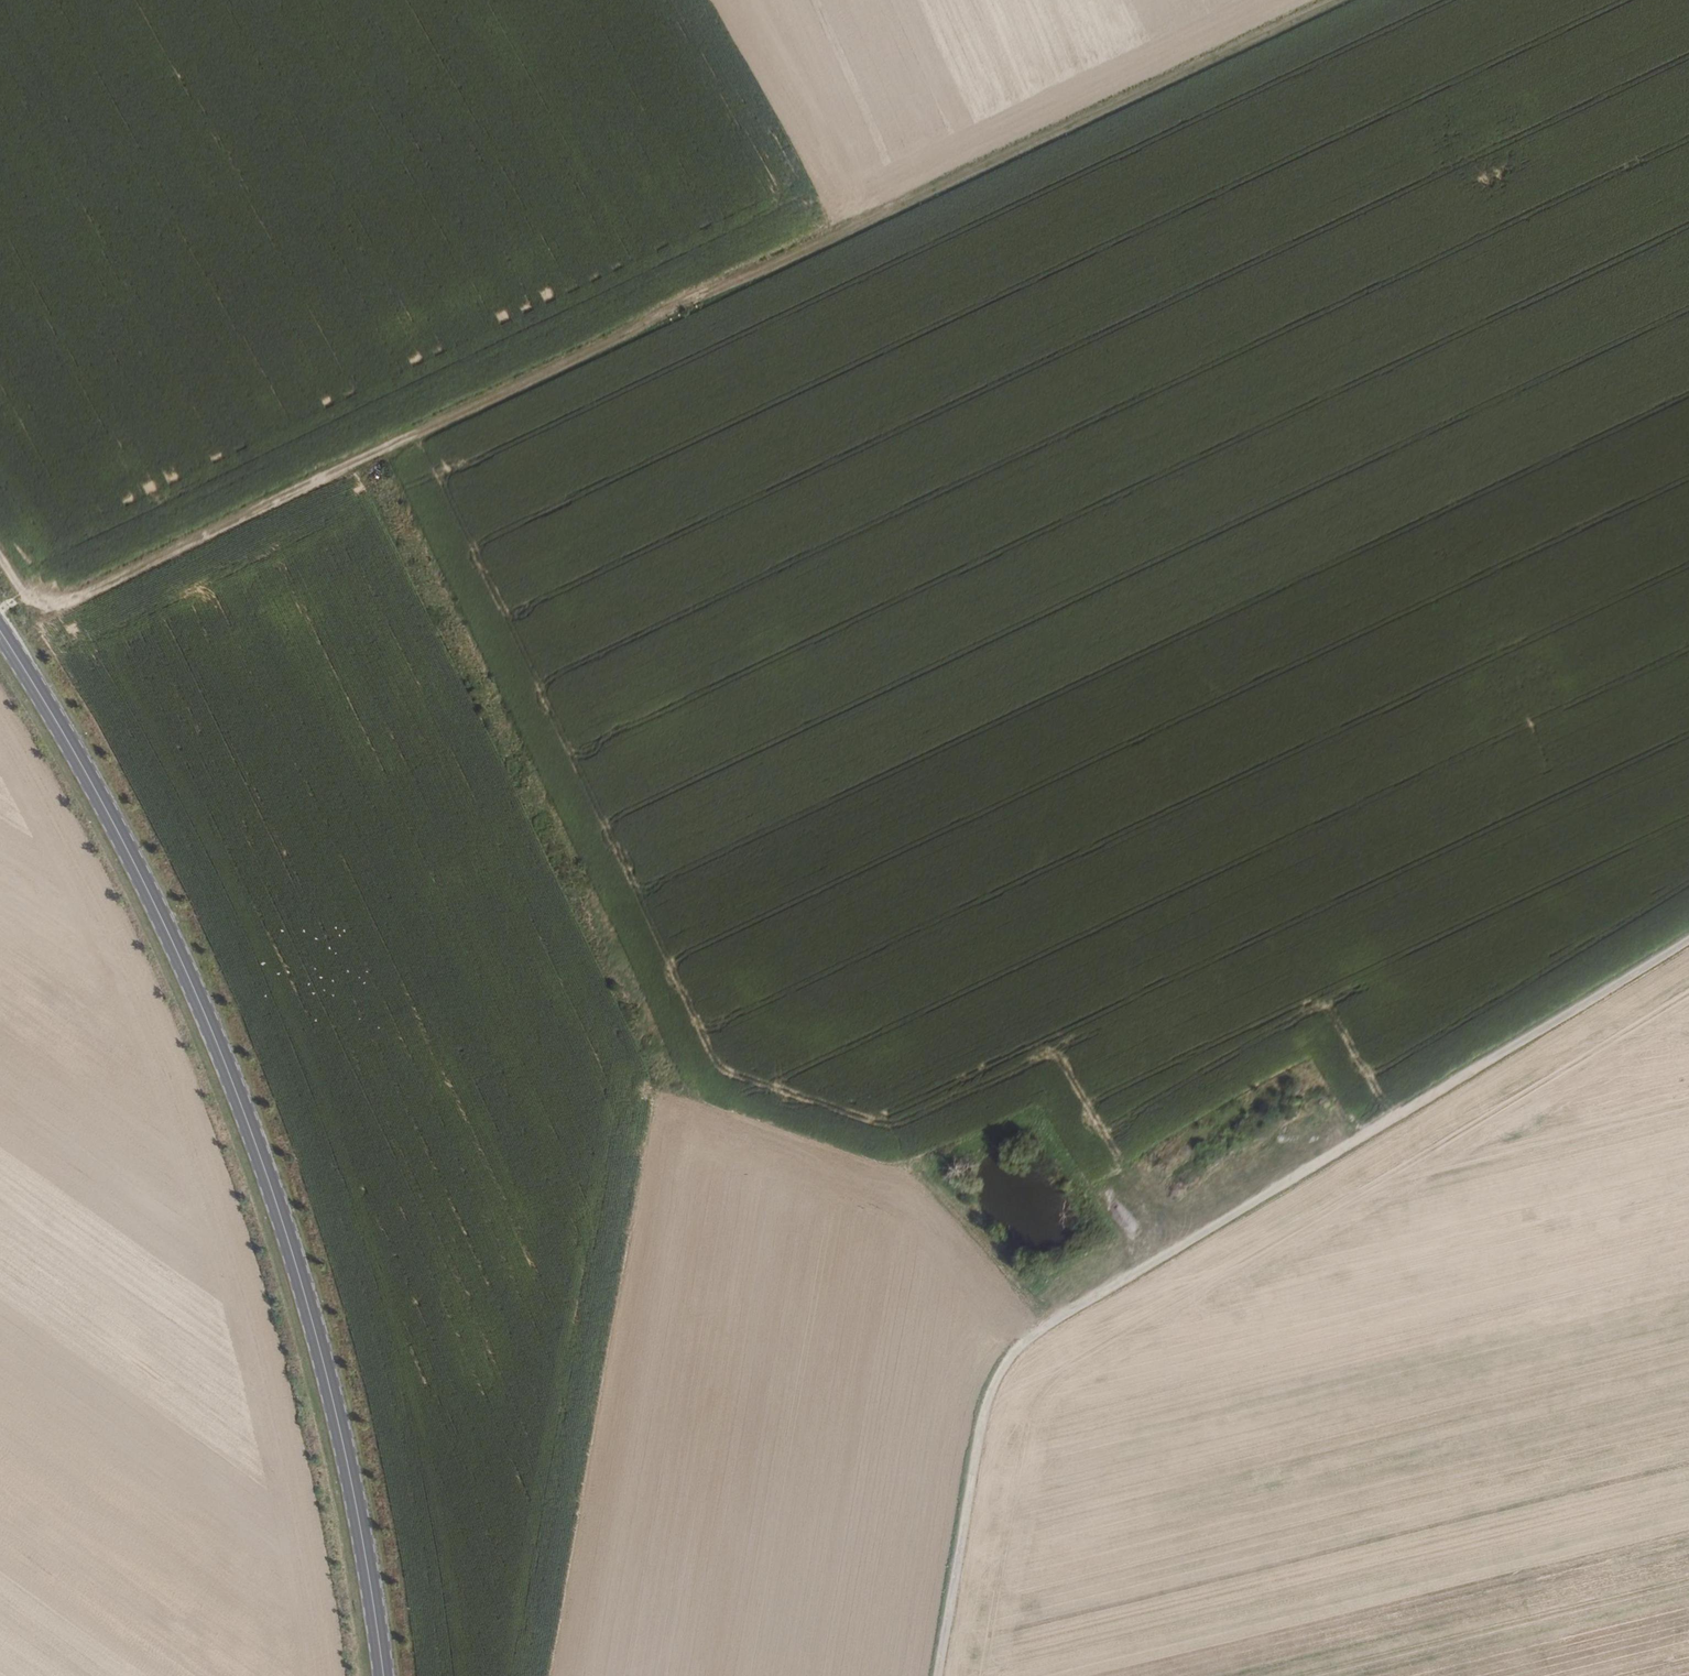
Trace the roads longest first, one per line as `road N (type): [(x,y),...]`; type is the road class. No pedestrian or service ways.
road 1 (track): [(0,563),(26,599),(47,607),(1348,0)]
road 2 (track): [(938,1675),(980,1428),(998,1376),(1035,1334),(1688,937)]
road 3 (primary): [(0,634),(99,798),(187,972),(275,1209),(344,1452),(380,1675)]

